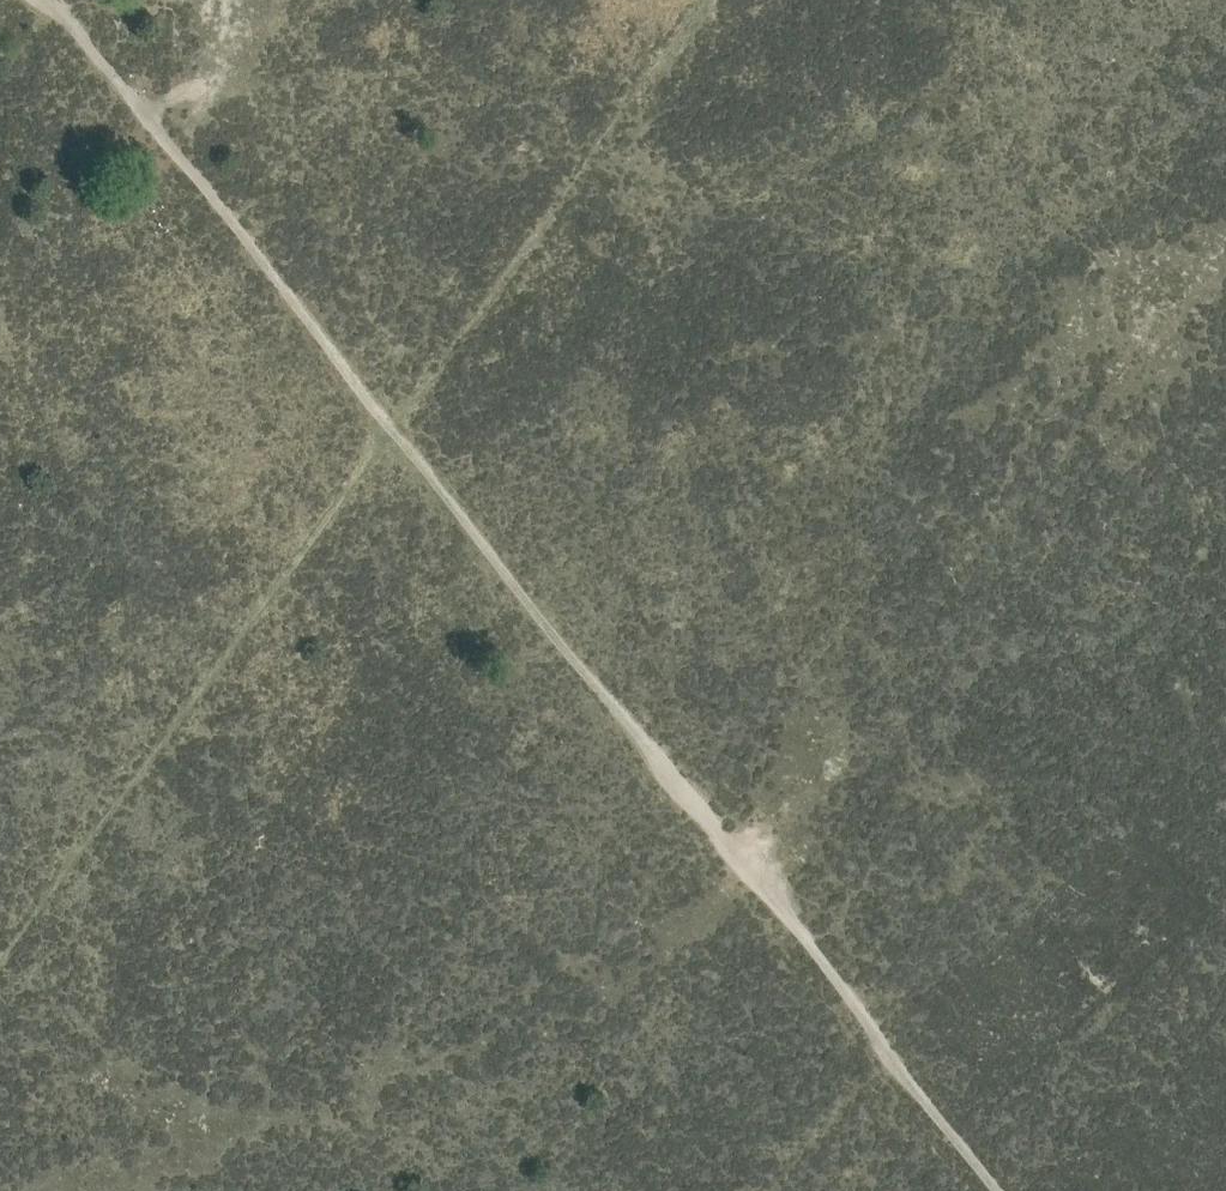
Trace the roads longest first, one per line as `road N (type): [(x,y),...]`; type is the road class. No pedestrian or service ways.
road 1 (track): [(57,0),(1010,1190)]

